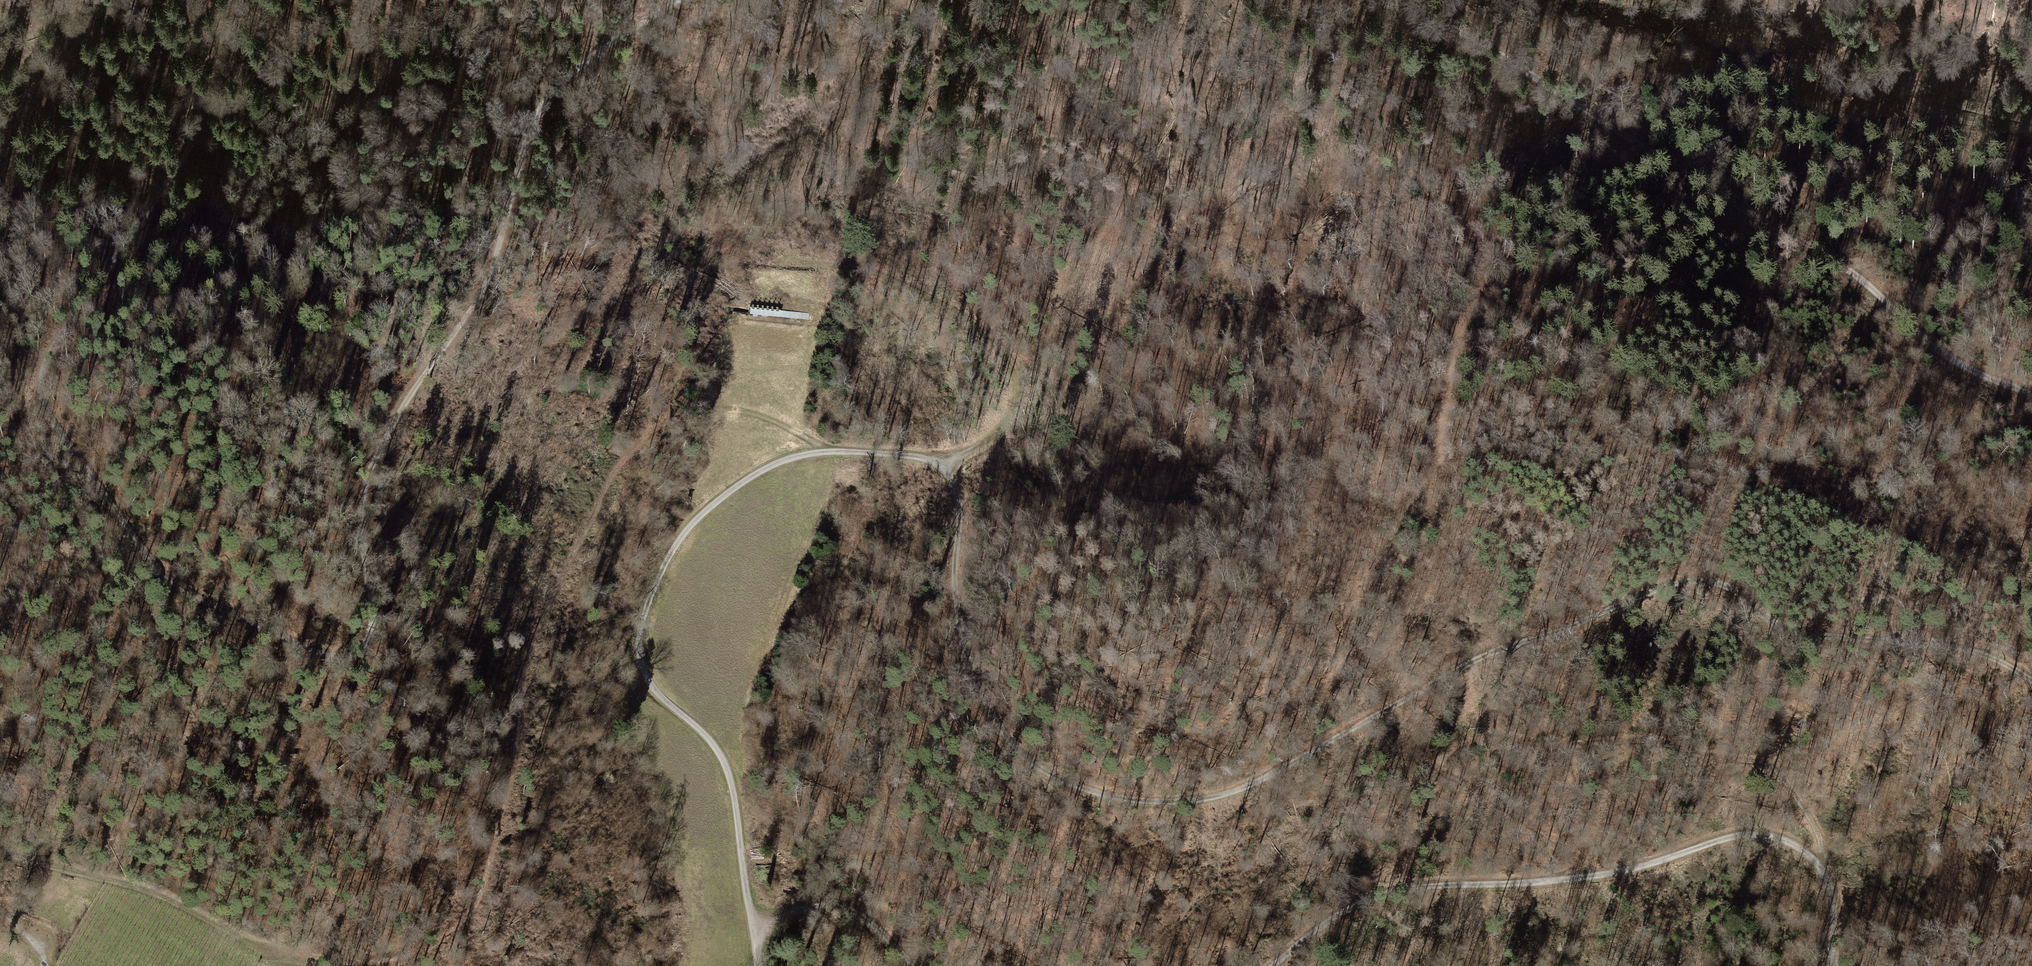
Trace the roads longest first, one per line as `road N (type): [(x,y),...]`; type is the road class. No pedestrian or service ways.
road 1 (track): [(673,0),(532,111),(484,288),(419,383),(363,492),(372,647),(339,659),(171,584),(93,486),(39,395),(40,363),(194,140),(191,70),(163,26),(94,0)]
road 2 (track): [(956,460),(954,584),(964,651),(992,714),(1011,743),(1042,762),(1157,801),(1218,795),(1485,654),(1691,581),(1727,583),(1772,623),(1946,646),(2011,665),(2031,681)]
road 3 (track): [(822,452),(803,432),(728,408),(658,420),(630,442),(533,643),(480,899),(453,931),(384,965)]
road 4 (track): [(956,460),(806,452),(756,470),(692,525),(650,593),(640,625),(646,683),(716,749),(731,776),(760,965)]
road 5 (track): [(1370,0),(1452,27),(1834,259),(1937,353),(2031,395)]
road 6 (track): [(1270,965),(1321,922),(1370,896),(1421,883),(1605,874),(1739,831),(1798,846),(1822,870),(1829,965)]
road 7 (track): [(956,460),(916,511),(879,629),(871,786),(953,915),(1028,965)]
road 8 (track): [(1739,205),(1676,288),(1623,321),(1511,283),(1478,298),(1466,323),(1434,472)]
road 9 (track): [(1822,870),(1816,825),(1771,763),(1703,756),(1661,738),(1548,743),(1471,735)]
road 10 (track): [(956,460),(991,440),(1008,414),(1007,362),(979,330),(920,296),(859,270),(779,254)]
road 11 (track): [(0,846),(146,892),(288,954)]
road 12 (track): [(373,631),(326,628),(264,572),(222,512),(213,482)]
road 13 (track): [(2031,131),(1930,111),(1902,26)]
road 14 (track): [(755,926),(814,905),(851,910),(918,965)]

